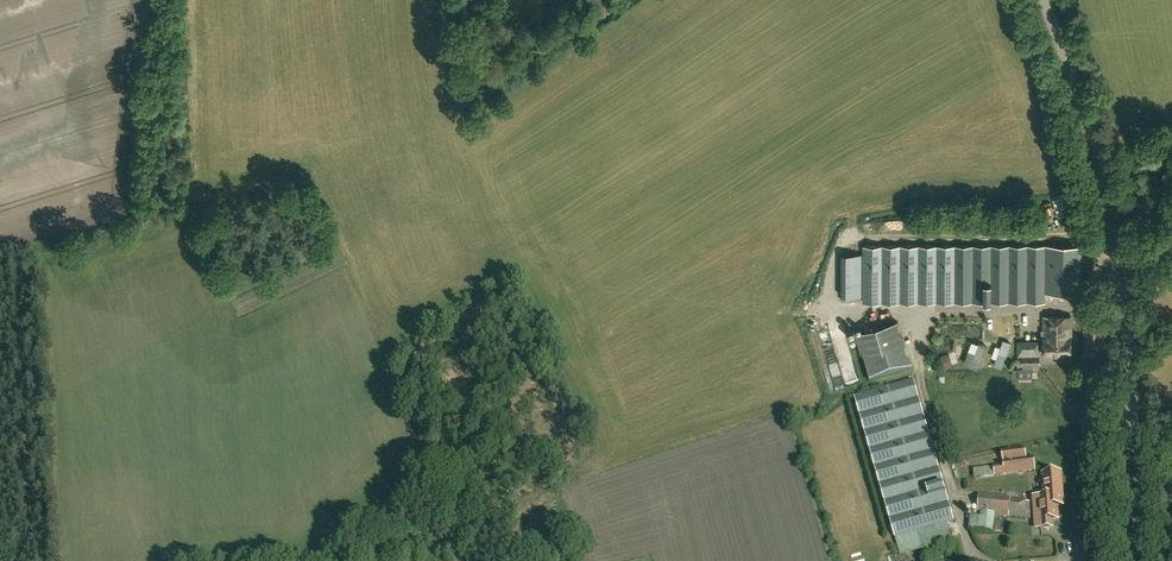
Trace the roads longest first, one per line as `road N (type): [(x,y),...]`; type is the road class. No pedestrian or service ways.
road 1 (unclassified): [(1134,560),(1119,262),(1087,115),(1045,0)]

